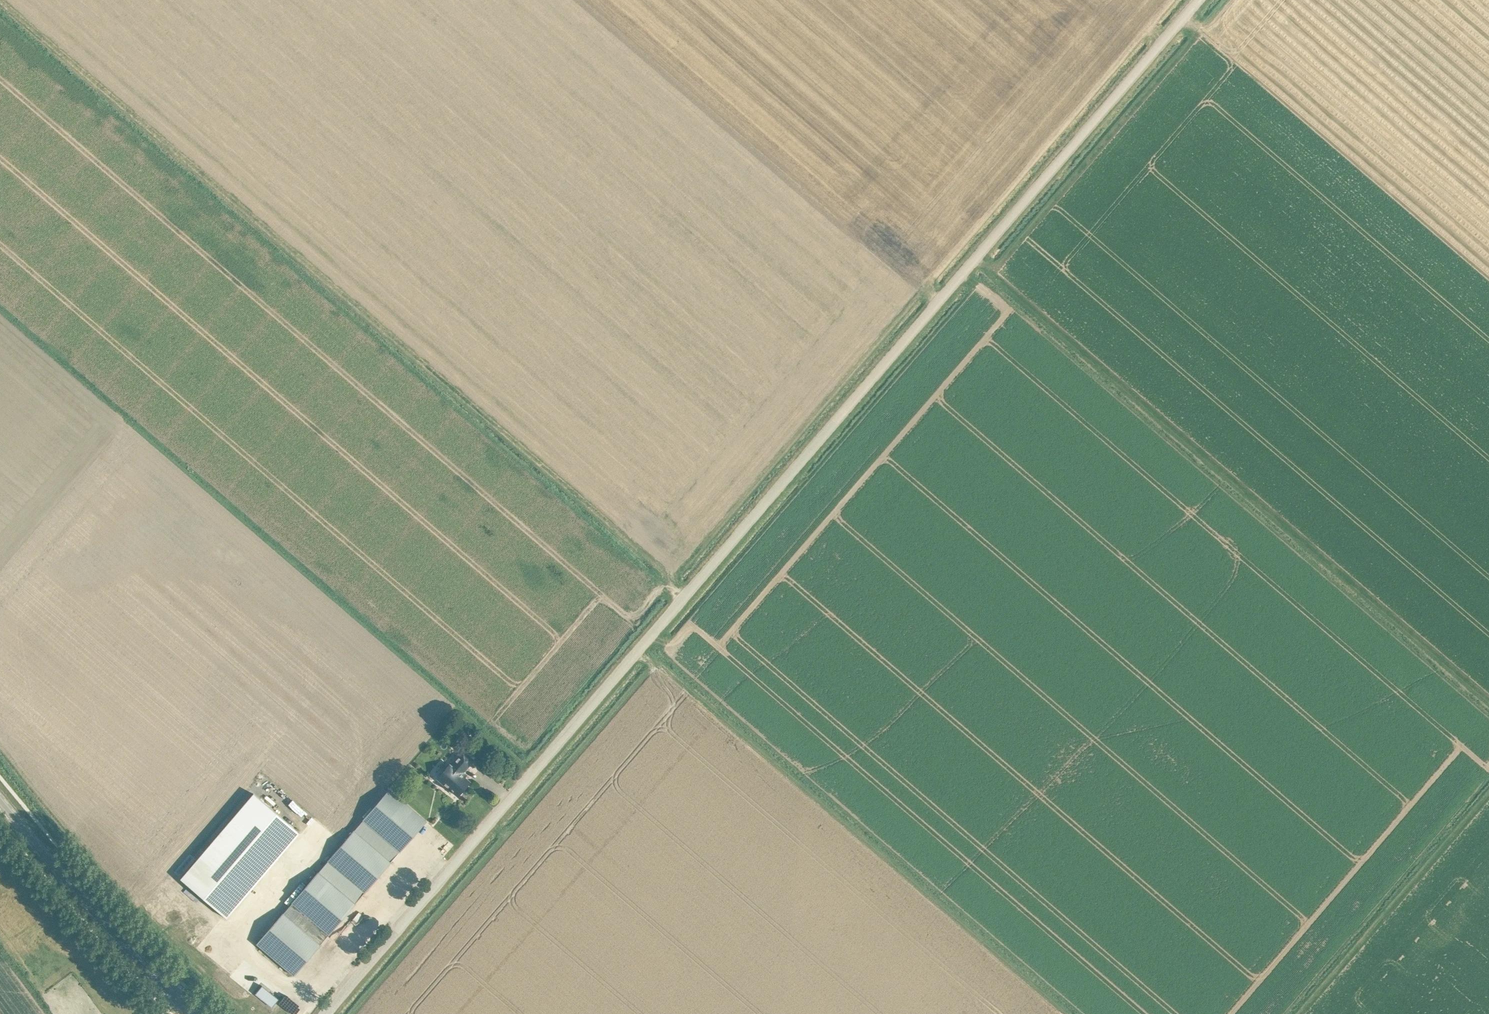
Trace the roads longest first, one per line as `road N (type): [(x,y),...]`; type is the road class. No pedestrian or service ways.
road 1 (unclassified): [(326,1013),(1197,0)]
road 2 (secondary): [(191,1013),(0,794)]

